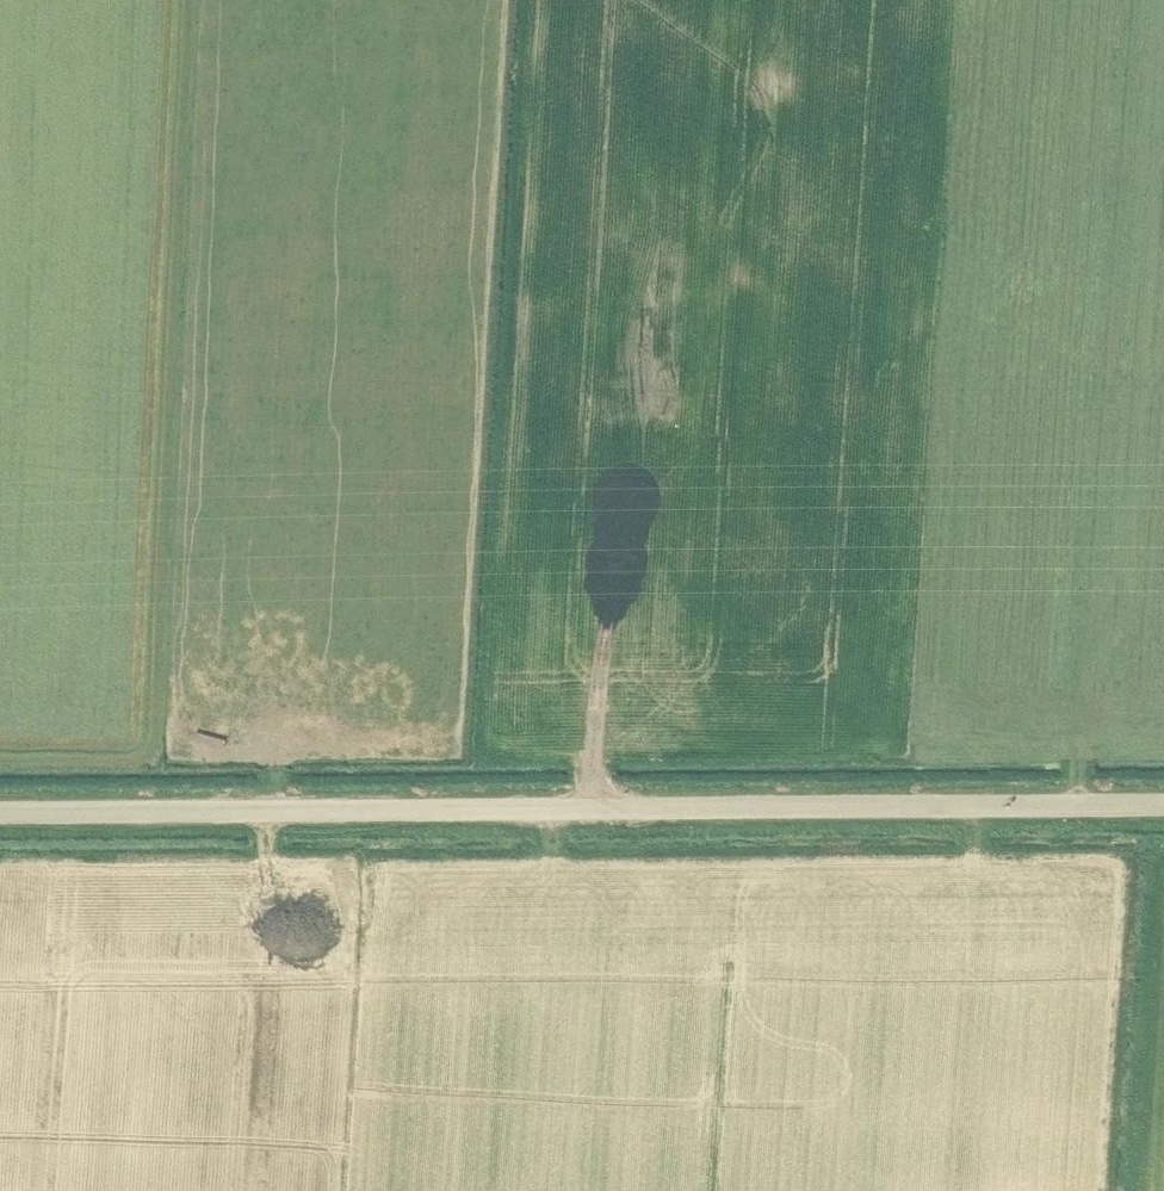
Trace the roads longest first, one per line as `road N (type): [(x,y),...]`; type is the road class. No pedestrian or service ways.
road 1 (unclassified): [(1163,804),(0,813)]

